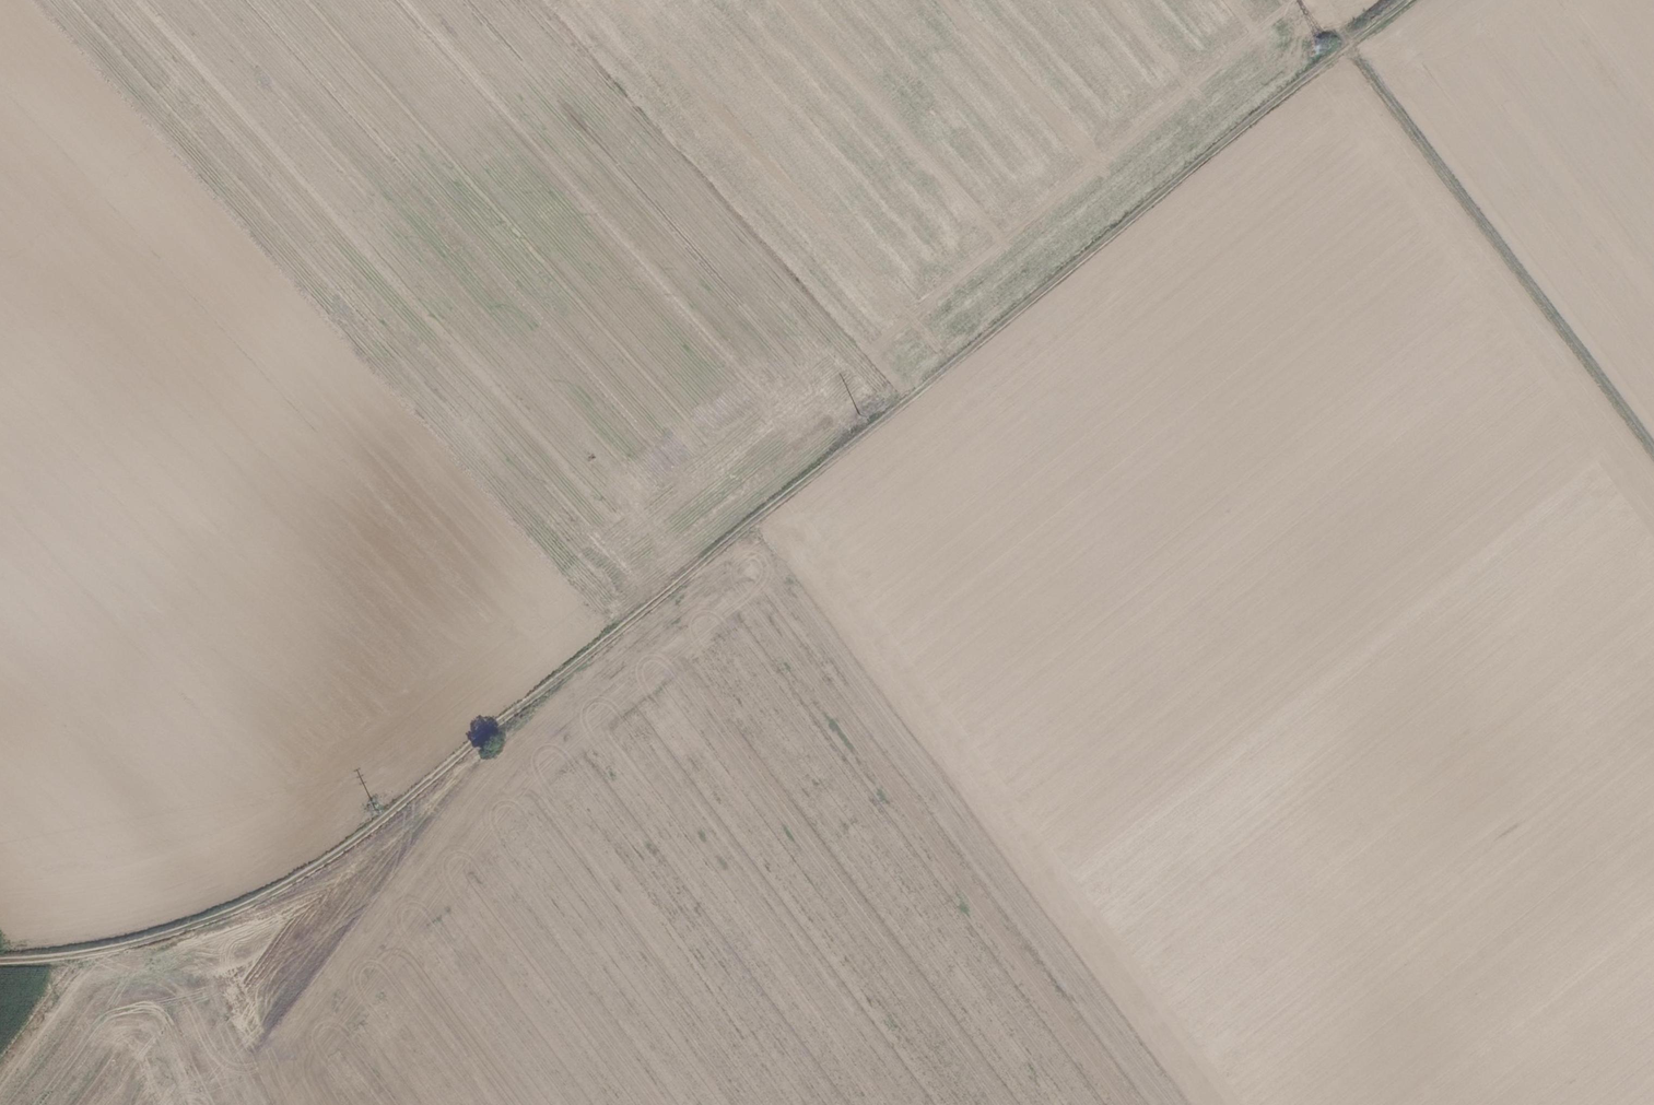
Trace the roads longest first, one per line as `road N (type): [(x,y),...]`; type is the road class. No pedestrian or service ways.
road 1 (track): [(1347,43),(329,859),(256,900),(160,936),(58,958),(0,960)]
road 2 (track): [(1347,43),(1653,450)]

